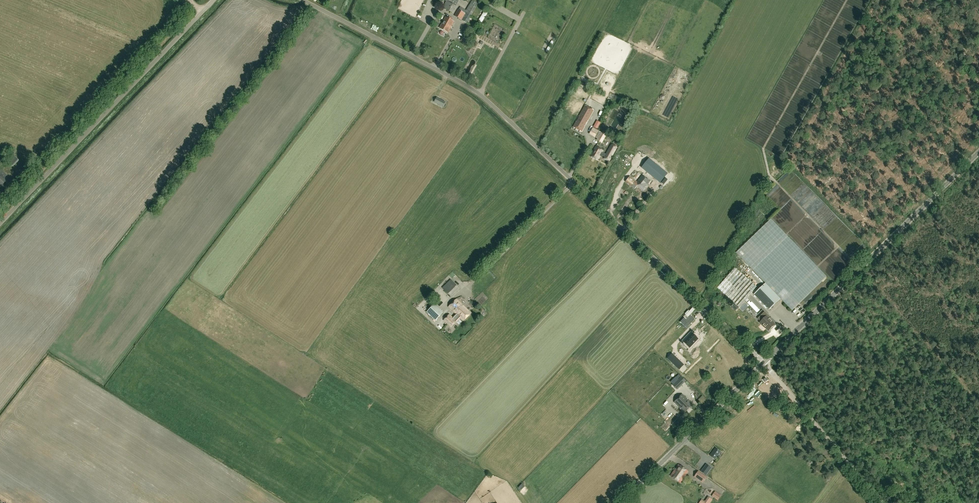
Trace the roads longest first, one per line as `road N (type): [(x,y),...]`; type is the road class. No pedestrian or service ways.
road 1 (unclassified): [(764,364),(475,92),(304,0)]
road 2 (unclassified): [(0,224),(212,0)]
road 3 (tertiary): [(764,364),(978,151)]
road 4 (tertiary): [(620,502),(764,364)]
road 5 (unclassified): [(882,502),(764,364)]

